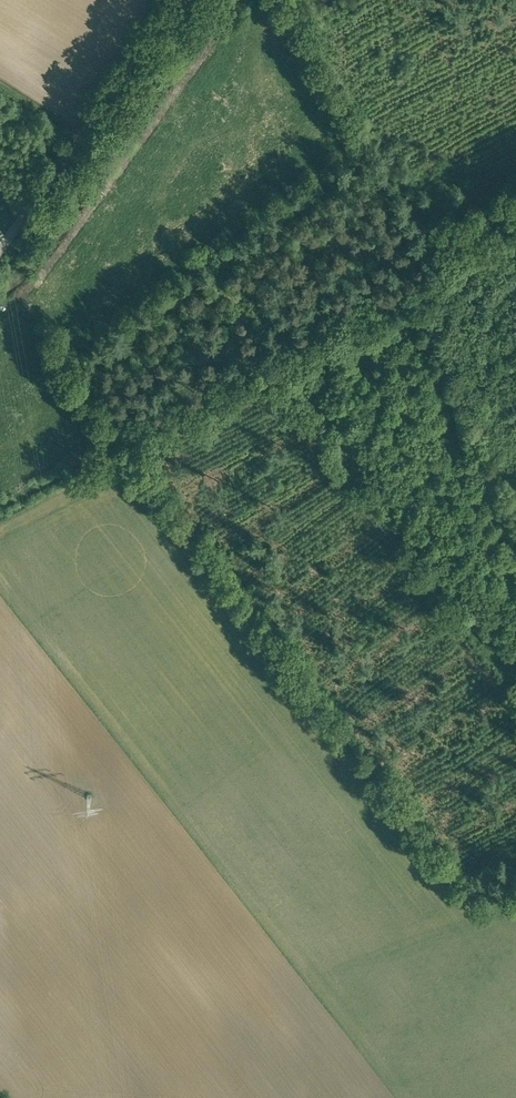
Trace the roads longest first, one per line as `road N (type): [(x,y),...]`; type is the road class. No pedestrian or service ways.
road 1 (track): [(0,491),(515,228)]
road 2 (unclassified): [(0,258),(183,0)]

